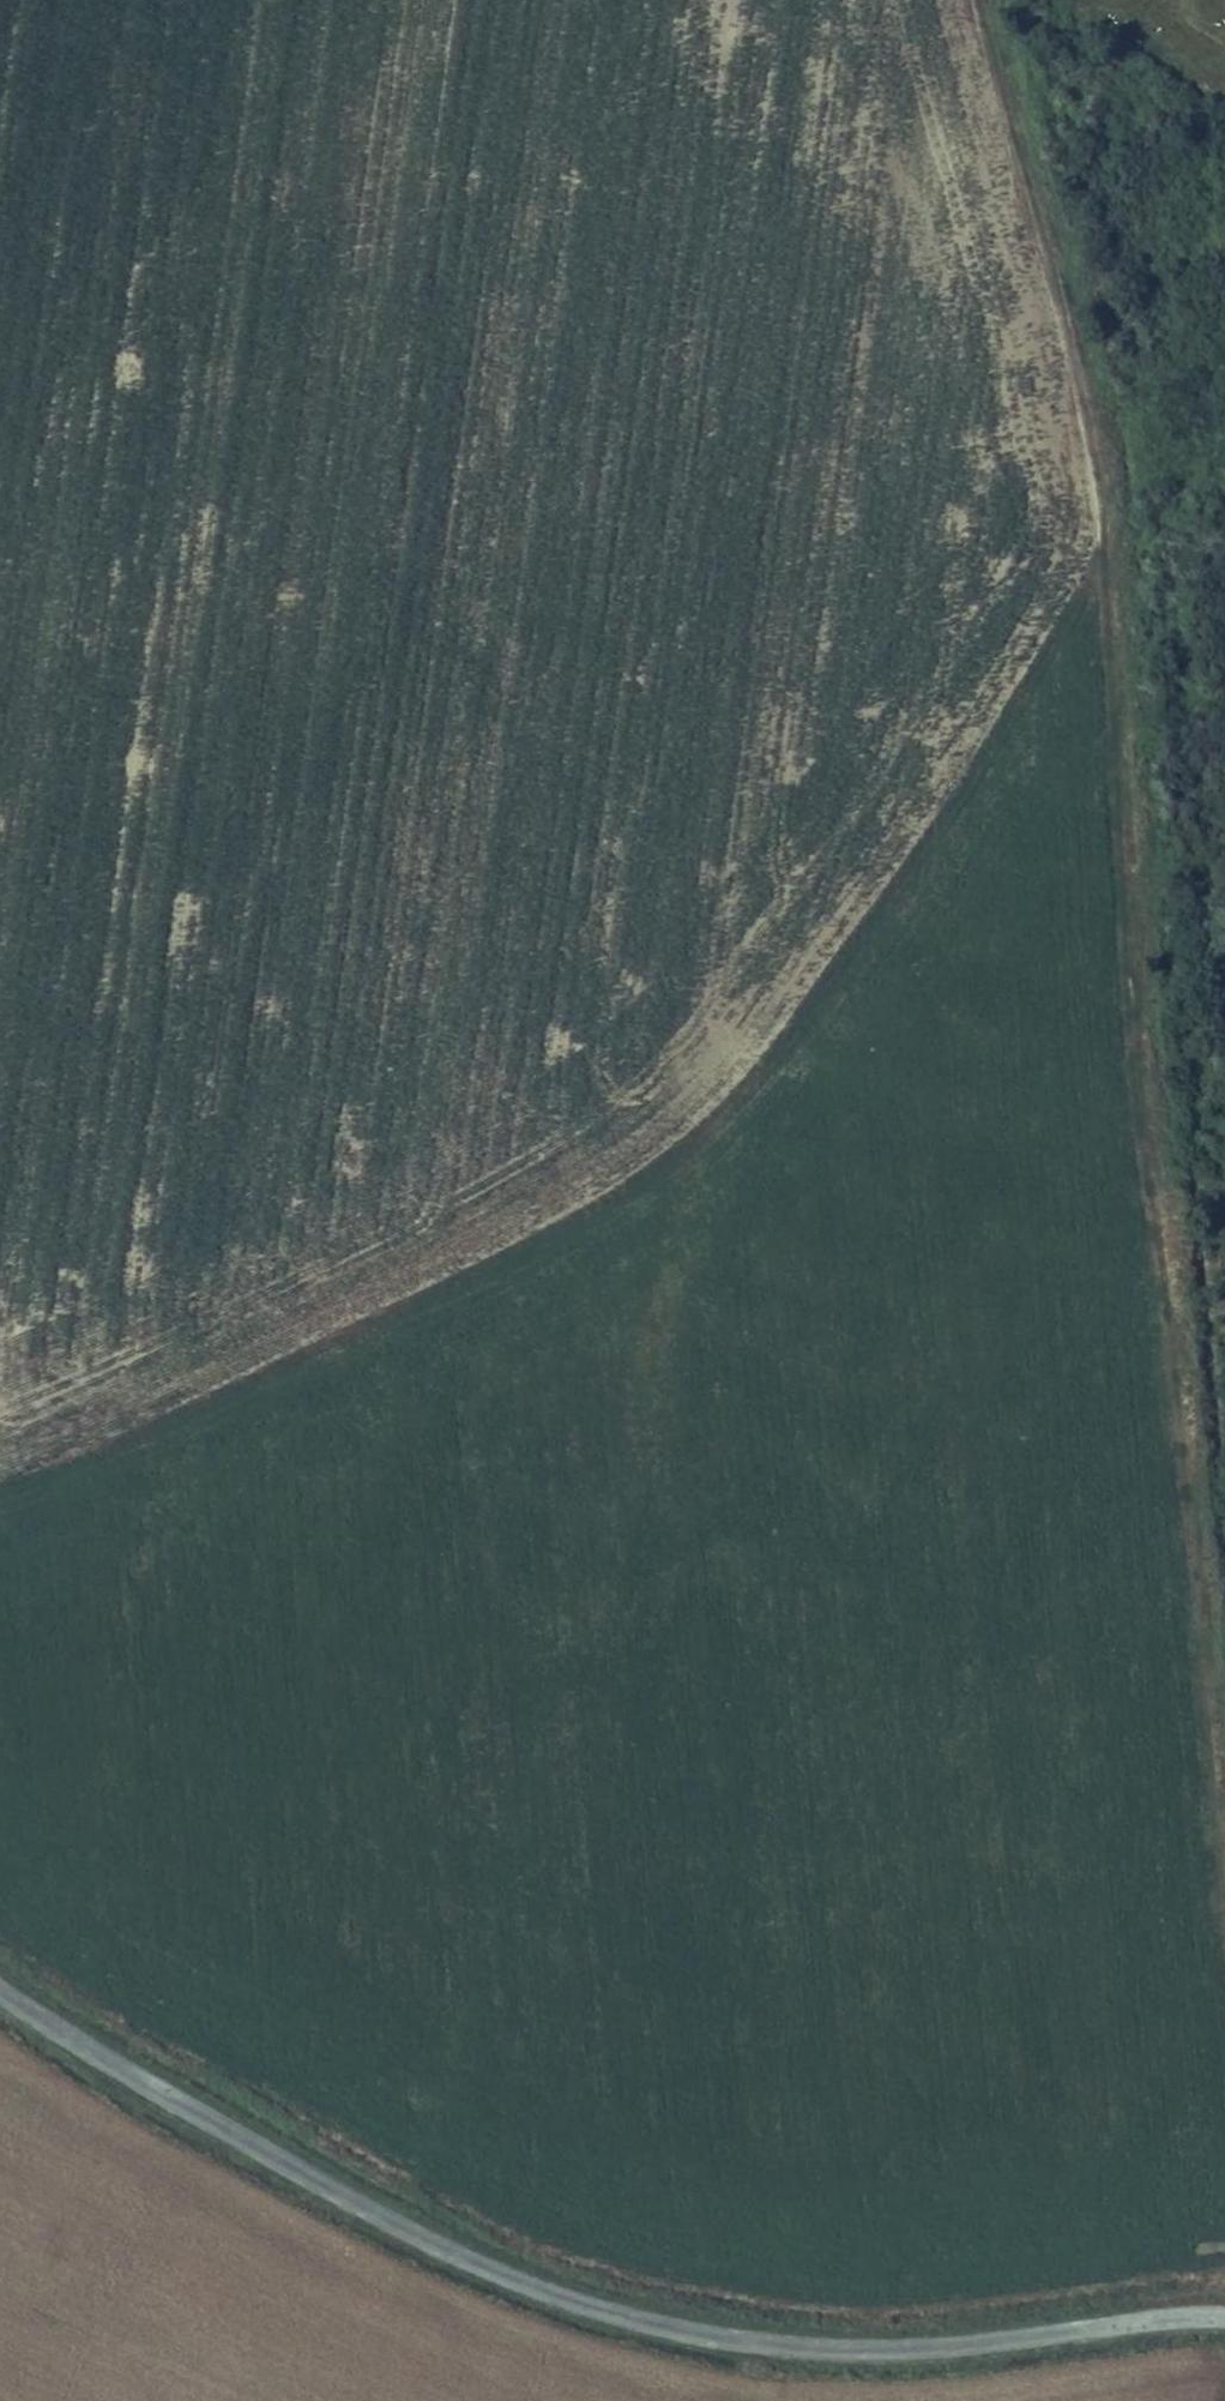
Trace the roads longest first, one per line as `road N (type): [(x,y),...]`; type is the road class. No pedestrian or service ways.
road 1 (unclassified): [(0,1992),(452,2253),(574,2307),(854,2352),(1176,2316),(1224,2320)]

